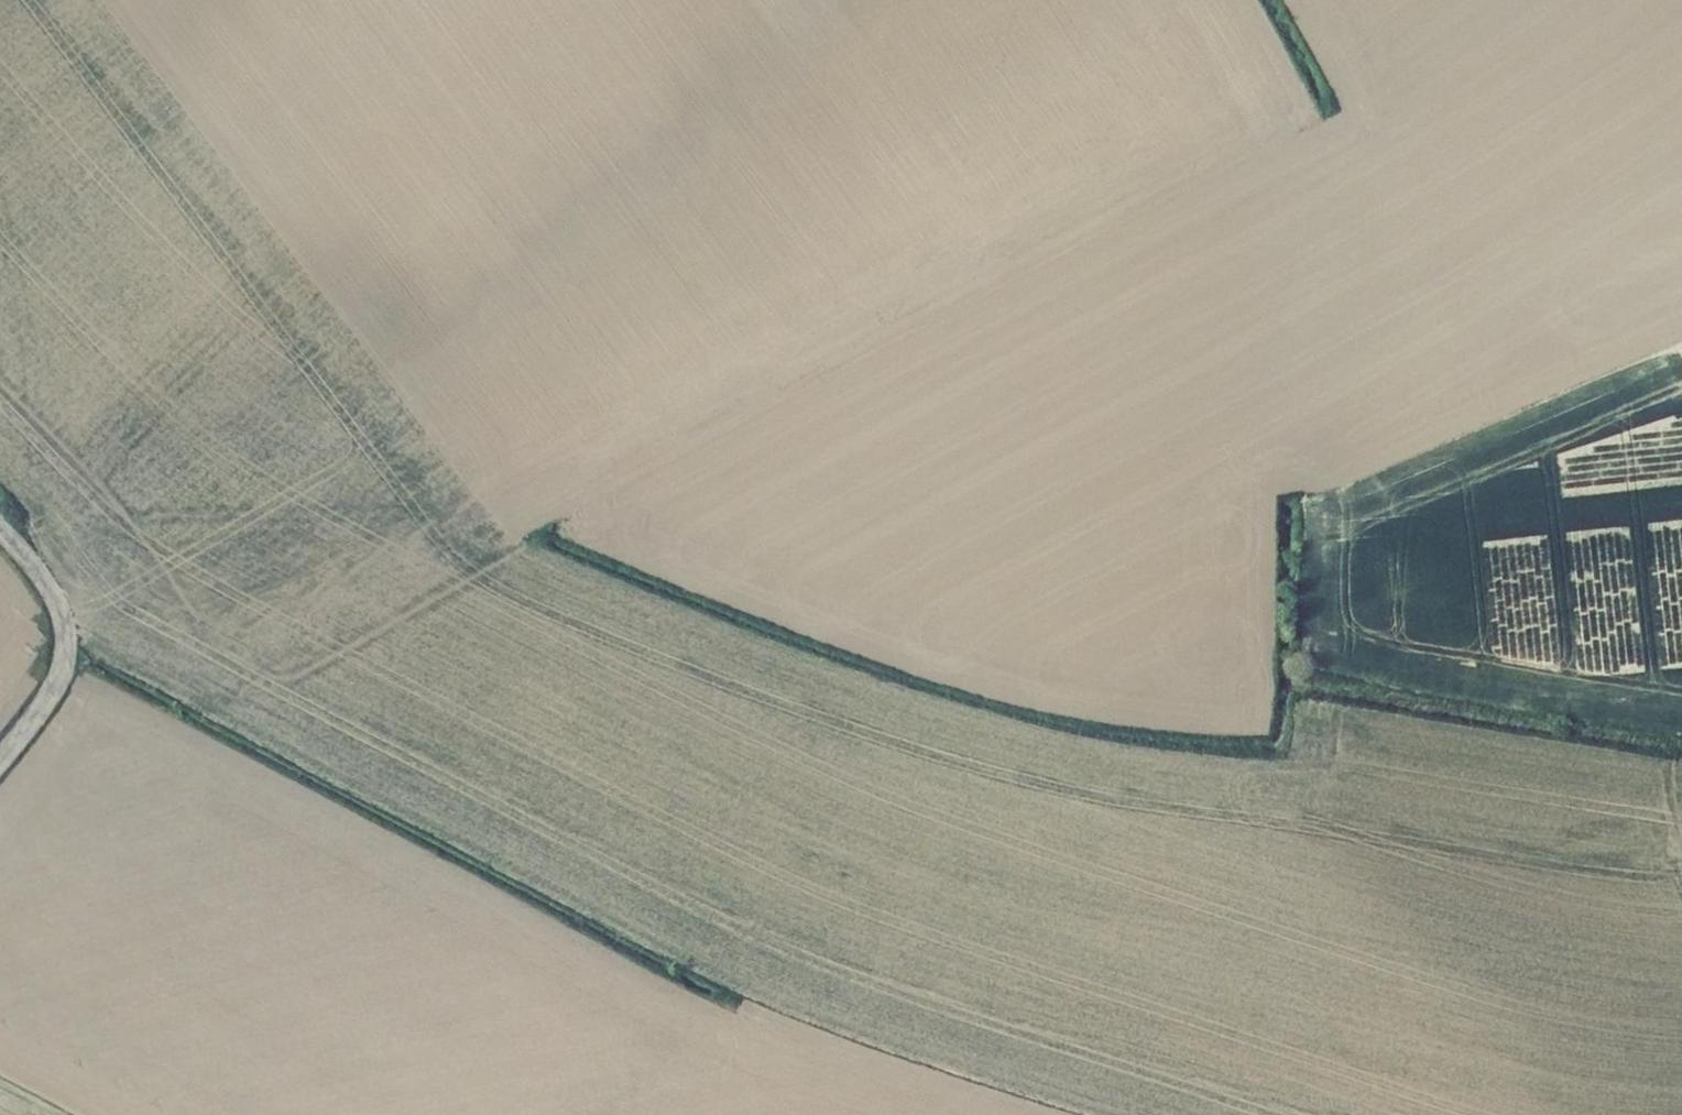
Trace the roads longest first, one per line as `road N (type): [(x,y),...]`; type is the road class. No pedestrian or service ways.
road 1 (track): [(0,758),(54,693),(68,642),(56,607),(0,532)]

